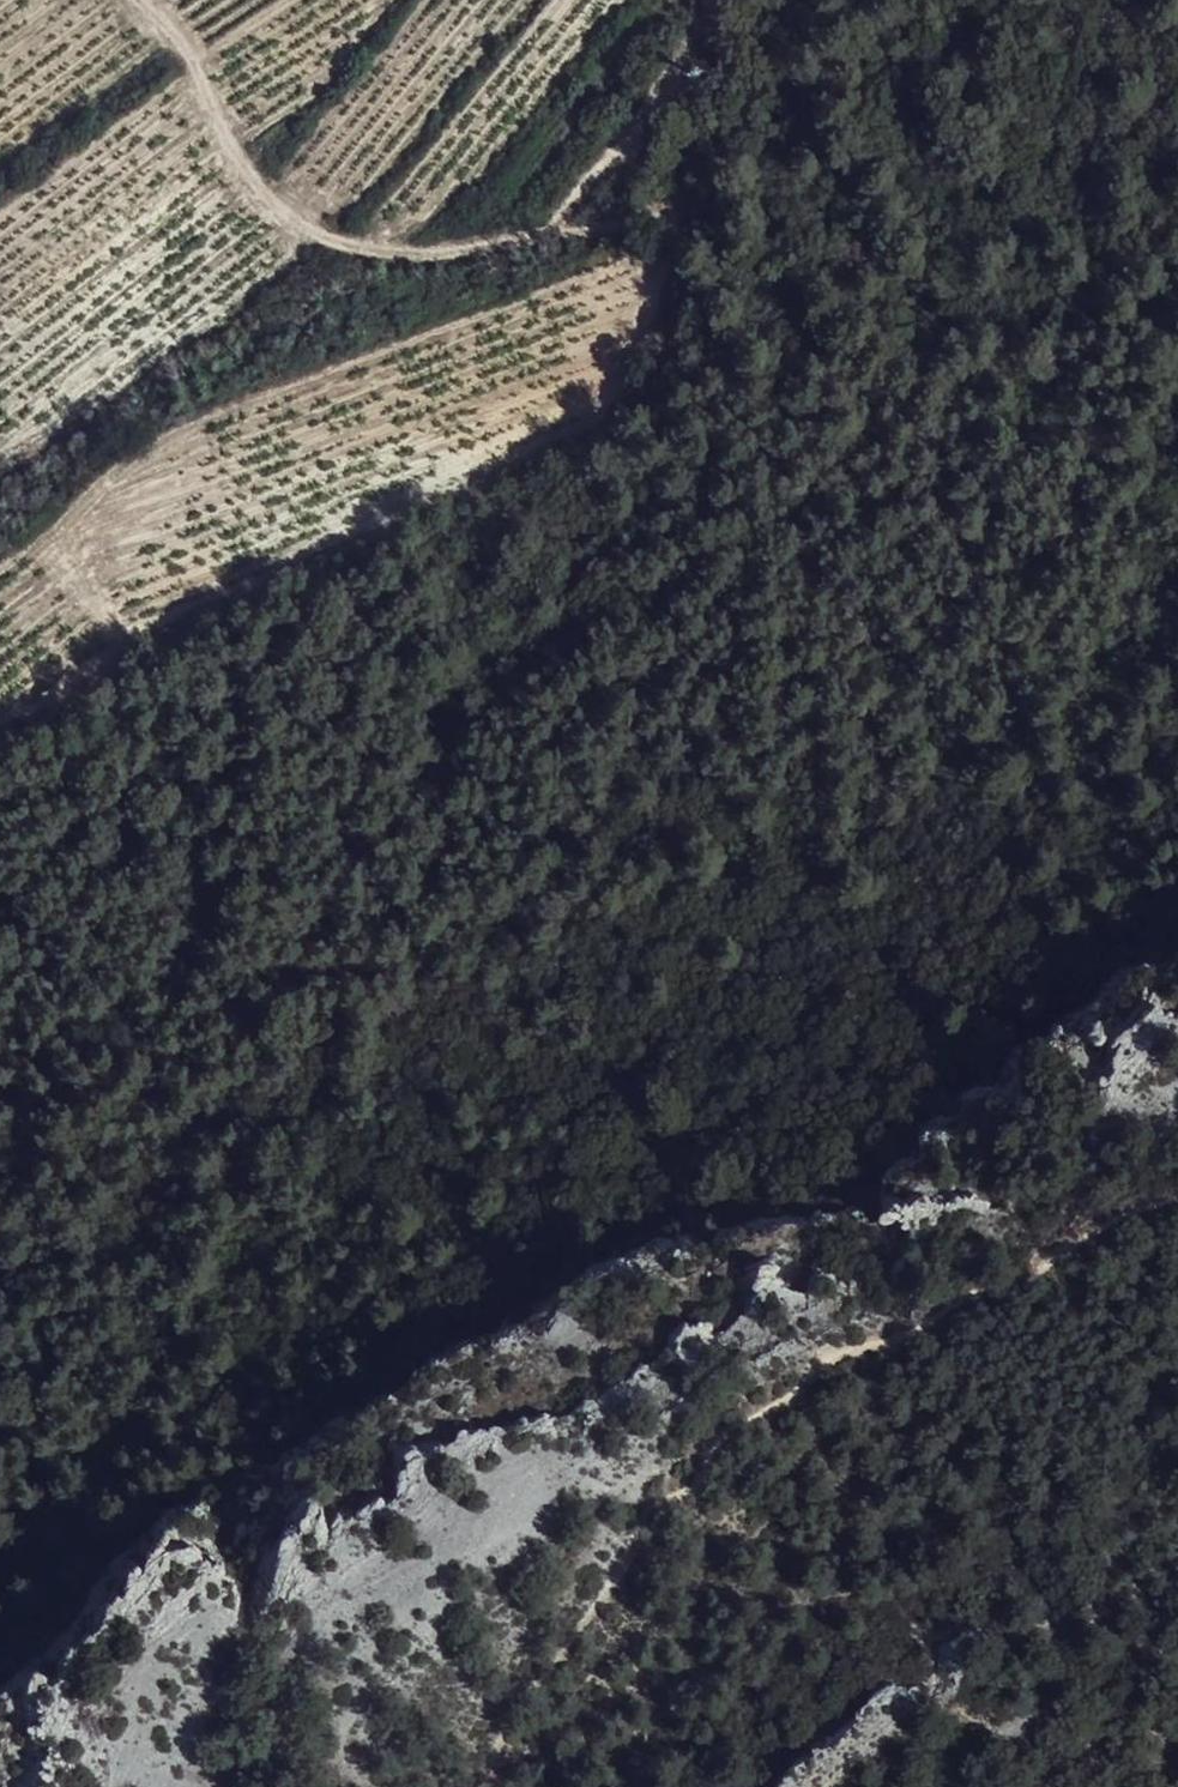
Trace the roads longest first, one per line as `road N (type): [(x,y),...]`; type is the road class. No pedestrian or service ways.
road 1 (track): [(703,202),(536,239),(348,246),(257,184),(215,123),(185,56),(140,0)]

